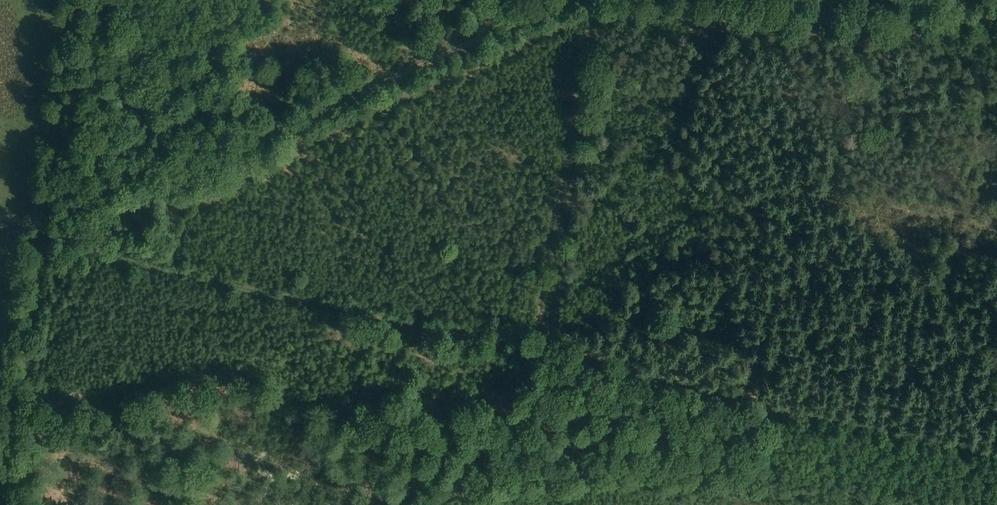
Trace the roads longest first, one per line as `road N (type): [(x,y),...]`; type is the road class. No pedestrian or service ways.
road 1 (track): [(57,229),(144,265),(996,452)]
road 2 (track): [(57,229),(560,0)]
road 3 (track): [(5,504),(75,0)]

